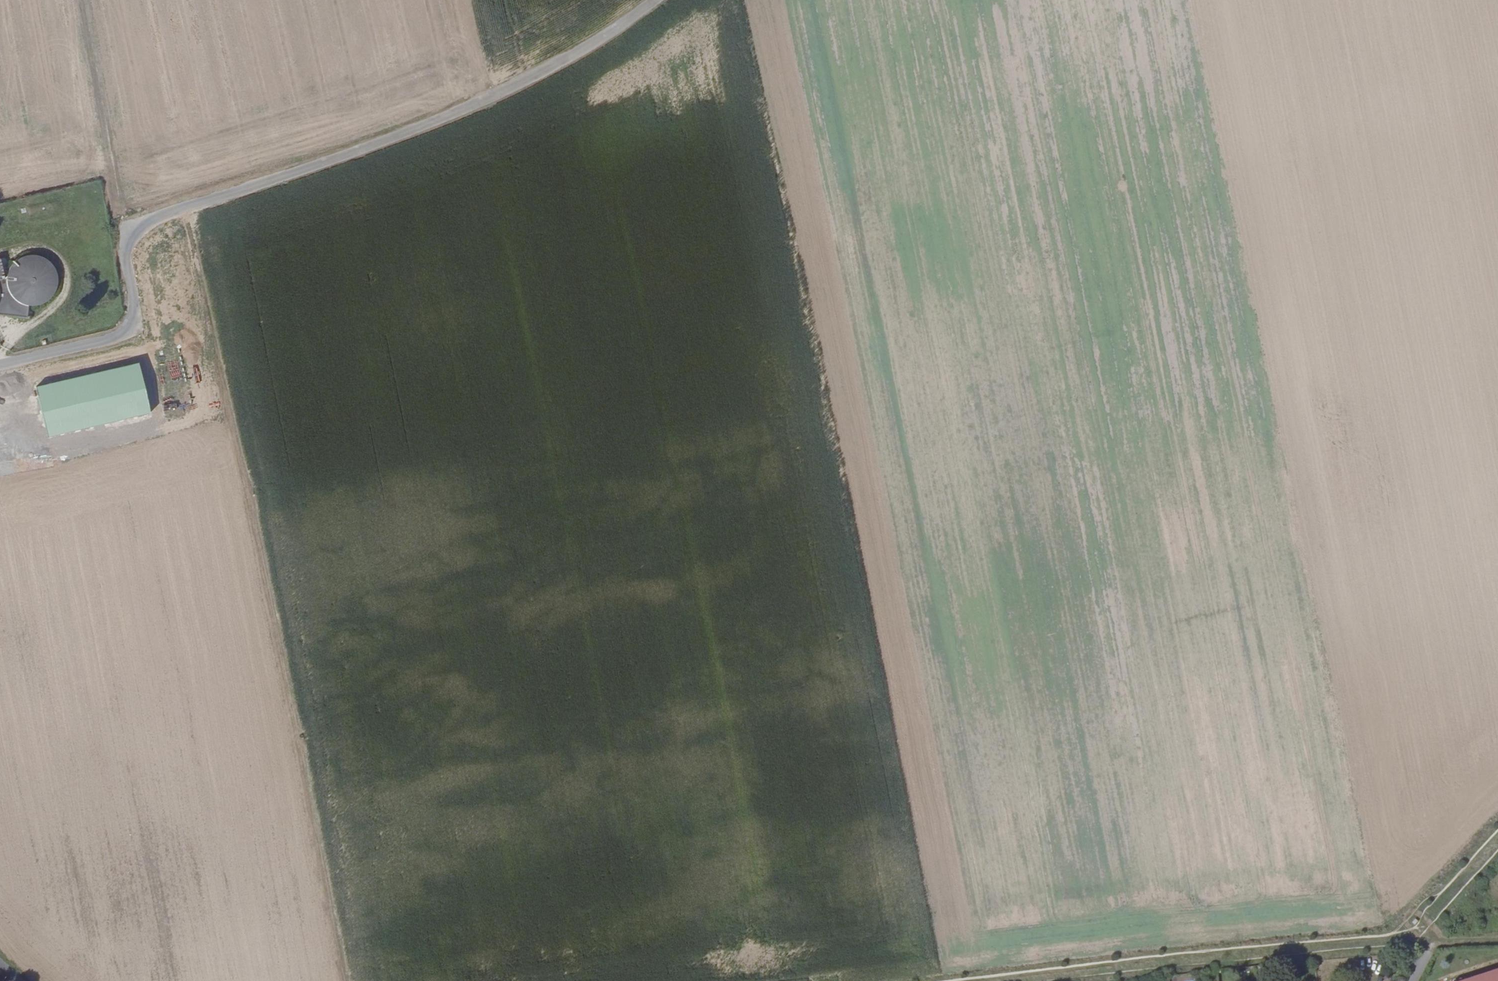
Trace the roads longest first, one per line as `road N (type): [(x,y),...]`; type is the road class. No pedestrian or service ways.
road 1 (unclassified): [(0,370),(130,332),(138,312),(136,237),(157,219),(450,119),(579,52),(656,0)]

